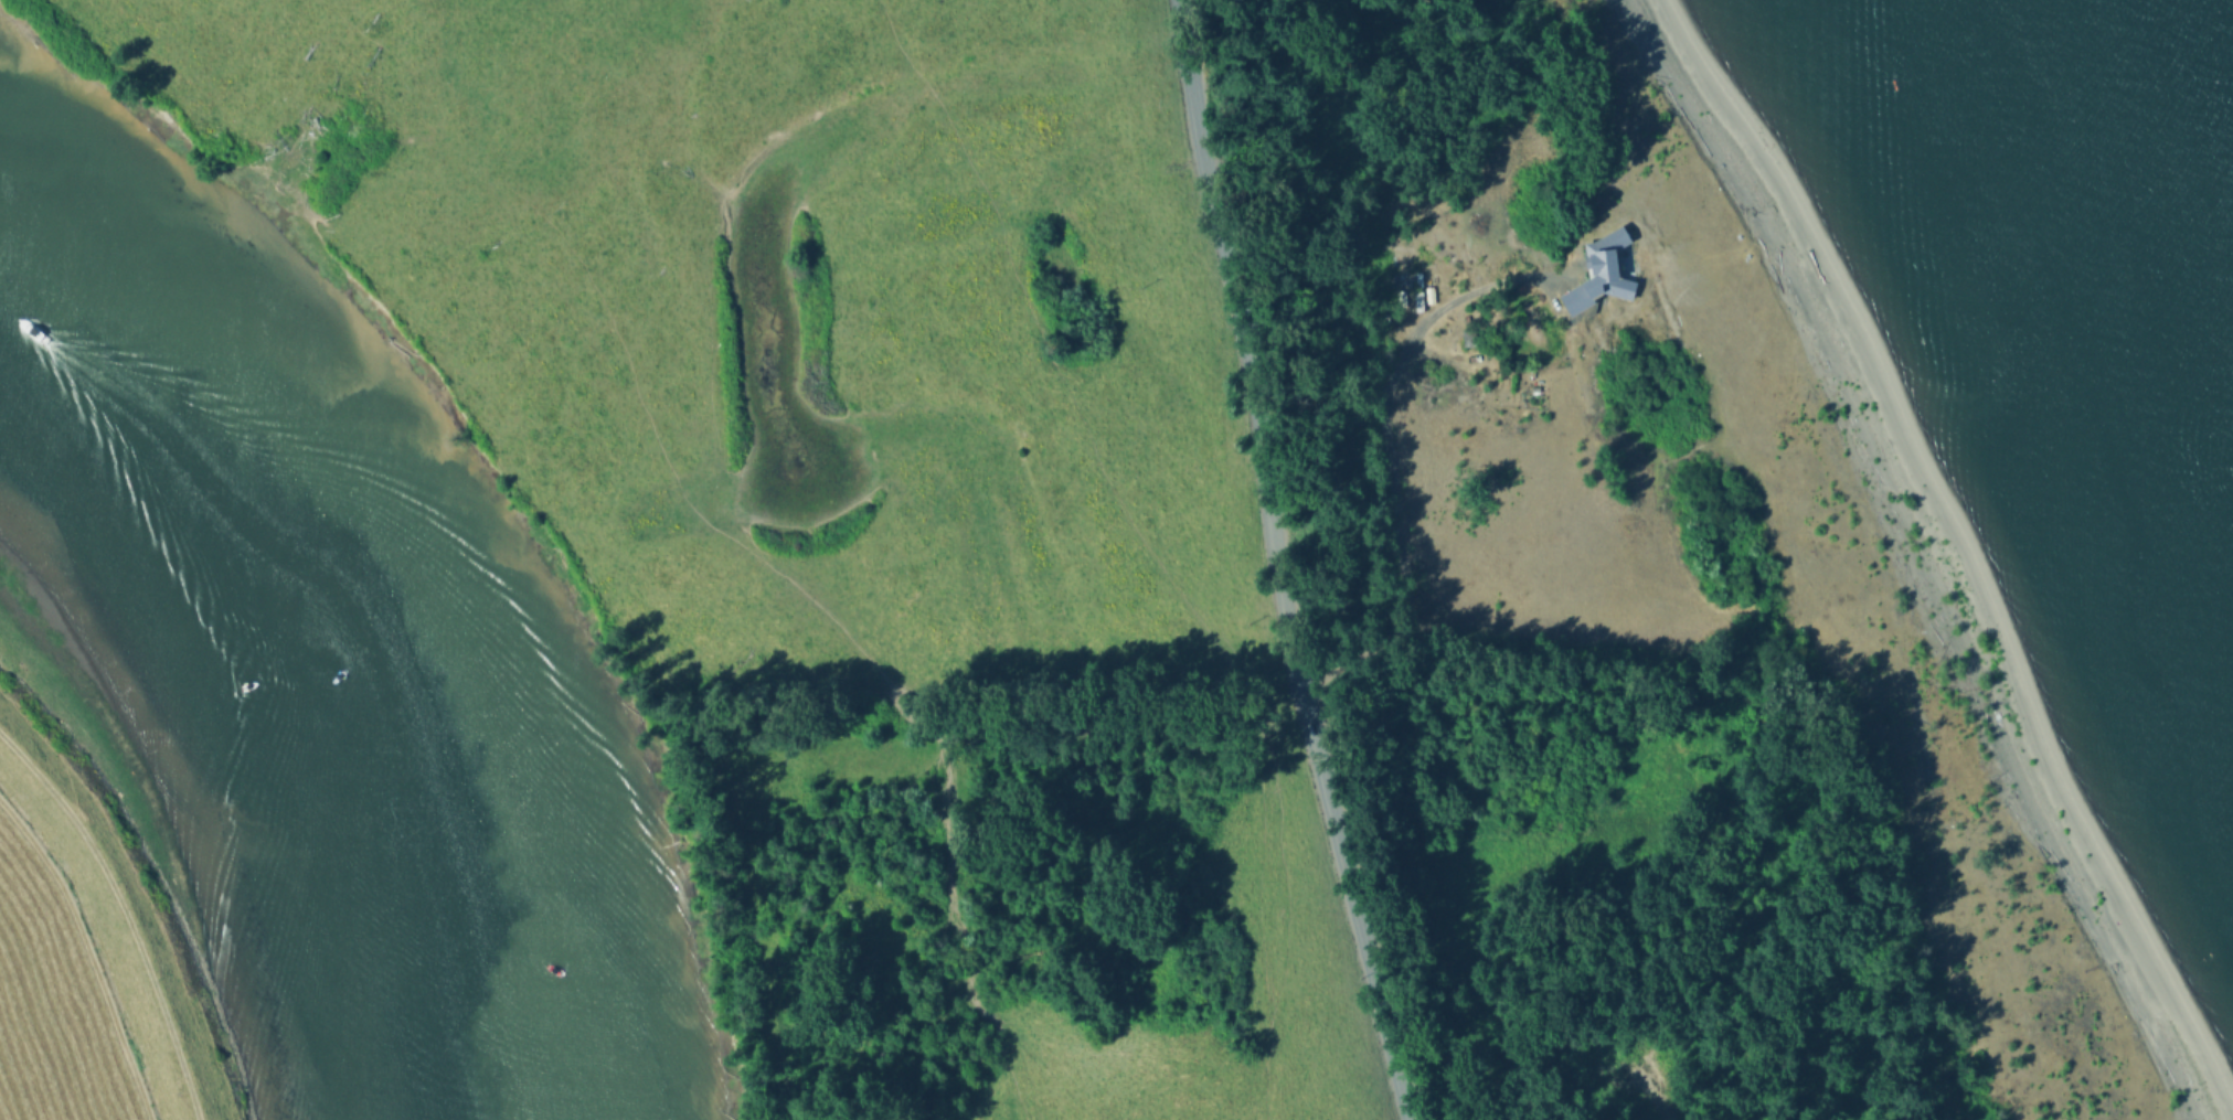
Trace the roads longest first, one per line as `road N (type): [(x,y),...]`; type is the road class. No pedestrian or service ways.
road 1 (residential): [(1406,1119),(1298,695),(1248,367),(1179,0)]

